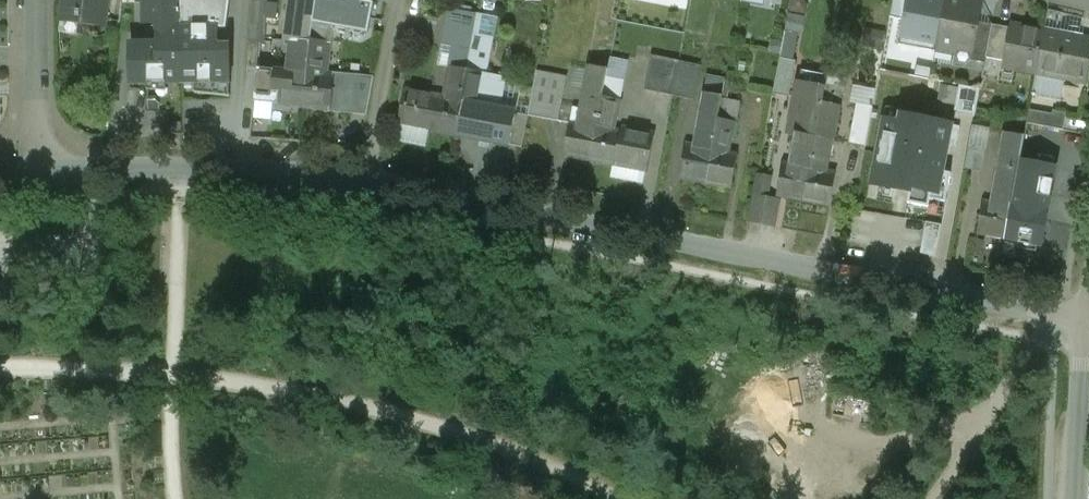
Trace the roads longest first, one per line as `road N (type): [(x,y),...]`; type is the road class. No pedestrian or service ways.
road 1 (residential): [(366,183),(1087,319)]
road 2 (residential): [(33,170),(264,170),(366,183)]
road 3 (residential): [(366,183),(399,0)]
road 4 (residential): [(1077,498),(1087,319)]
road 5 (residential): [(33,170),(32,0)]

